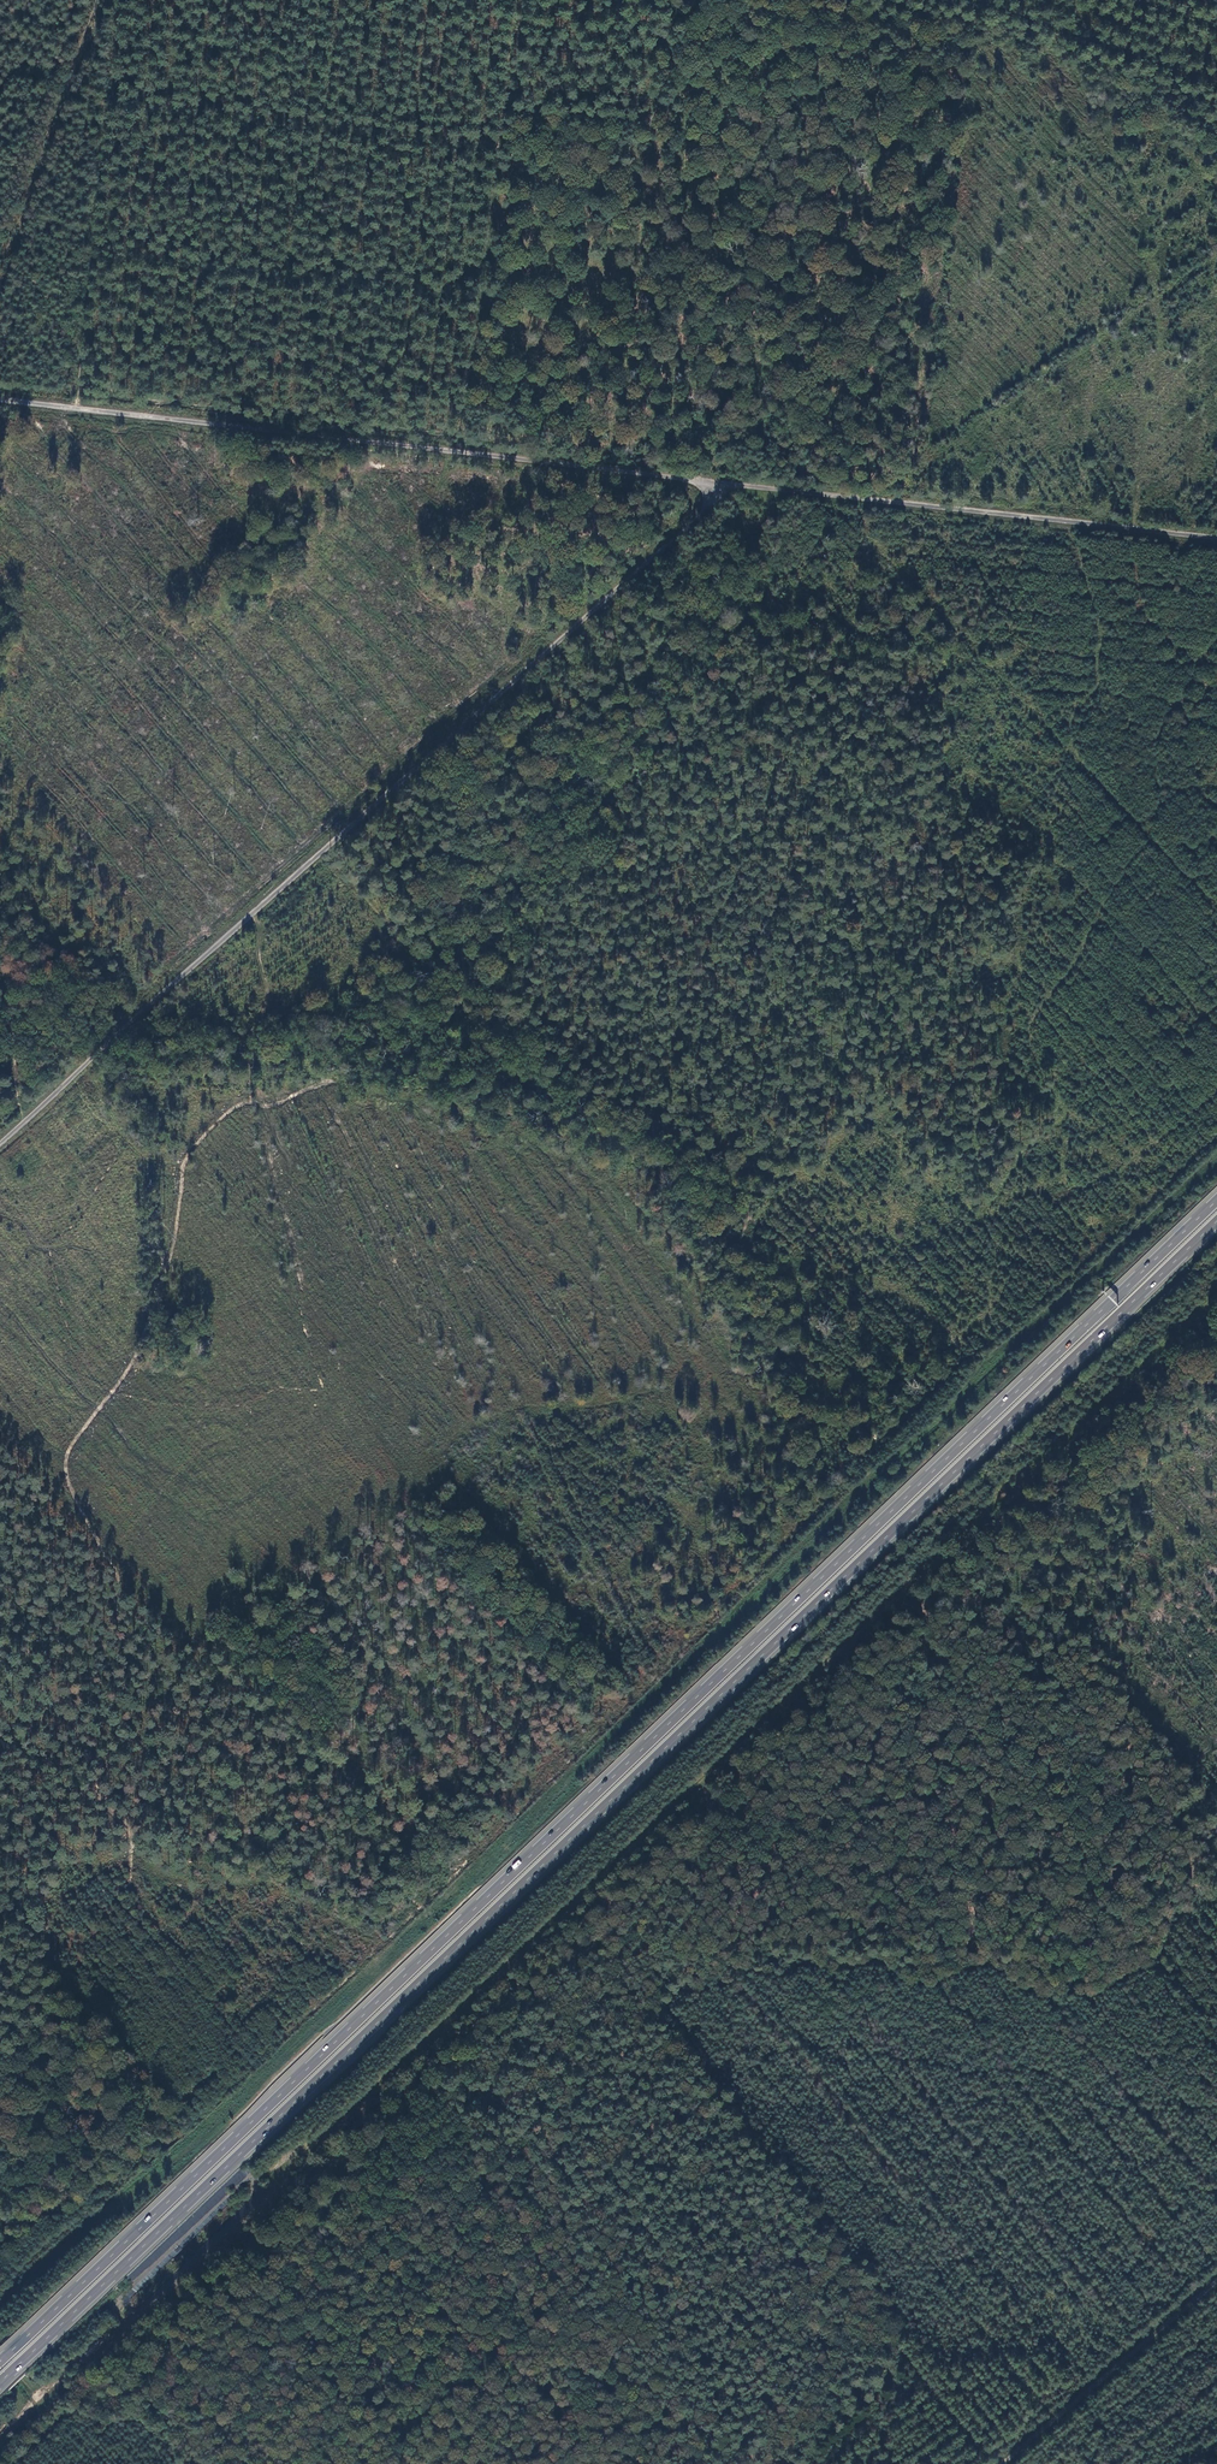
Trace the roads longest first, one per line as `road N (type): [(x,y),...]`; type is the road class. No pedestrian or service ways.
road 1 (motorway): [(1216,1201),(0,2363)]
road 2 (motorway): [(0,2384),(1216,1222)]
road 3 (track): [(24,1123),(609,595),(714,484)]
road 4 (track): [(77,408),(714,484)]
road 5 (track): [(714,484),(1216,538)]
road 6 (track): [(1216,2281),(1003,2463)]

